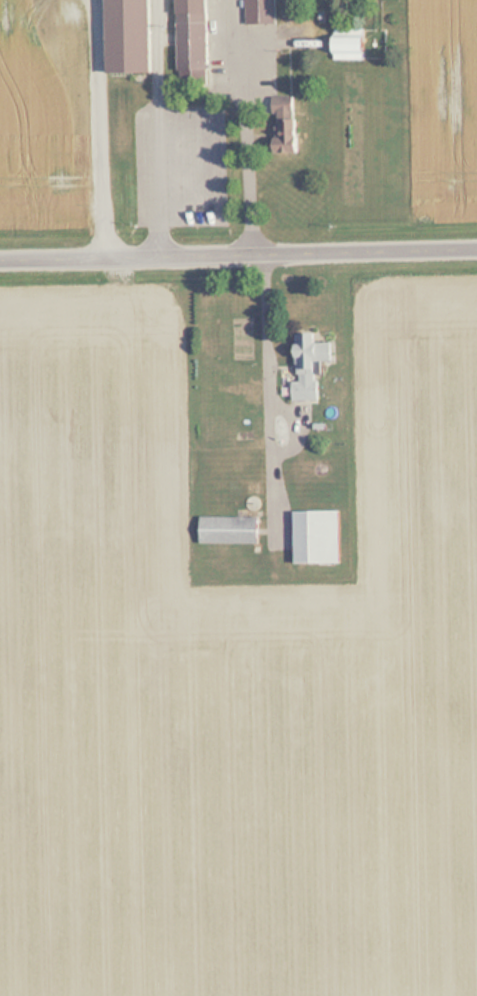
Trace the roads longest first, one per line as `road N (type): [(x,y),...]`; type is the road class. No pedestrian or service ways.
road 1 (residential): [(0,258),(476,246)]

